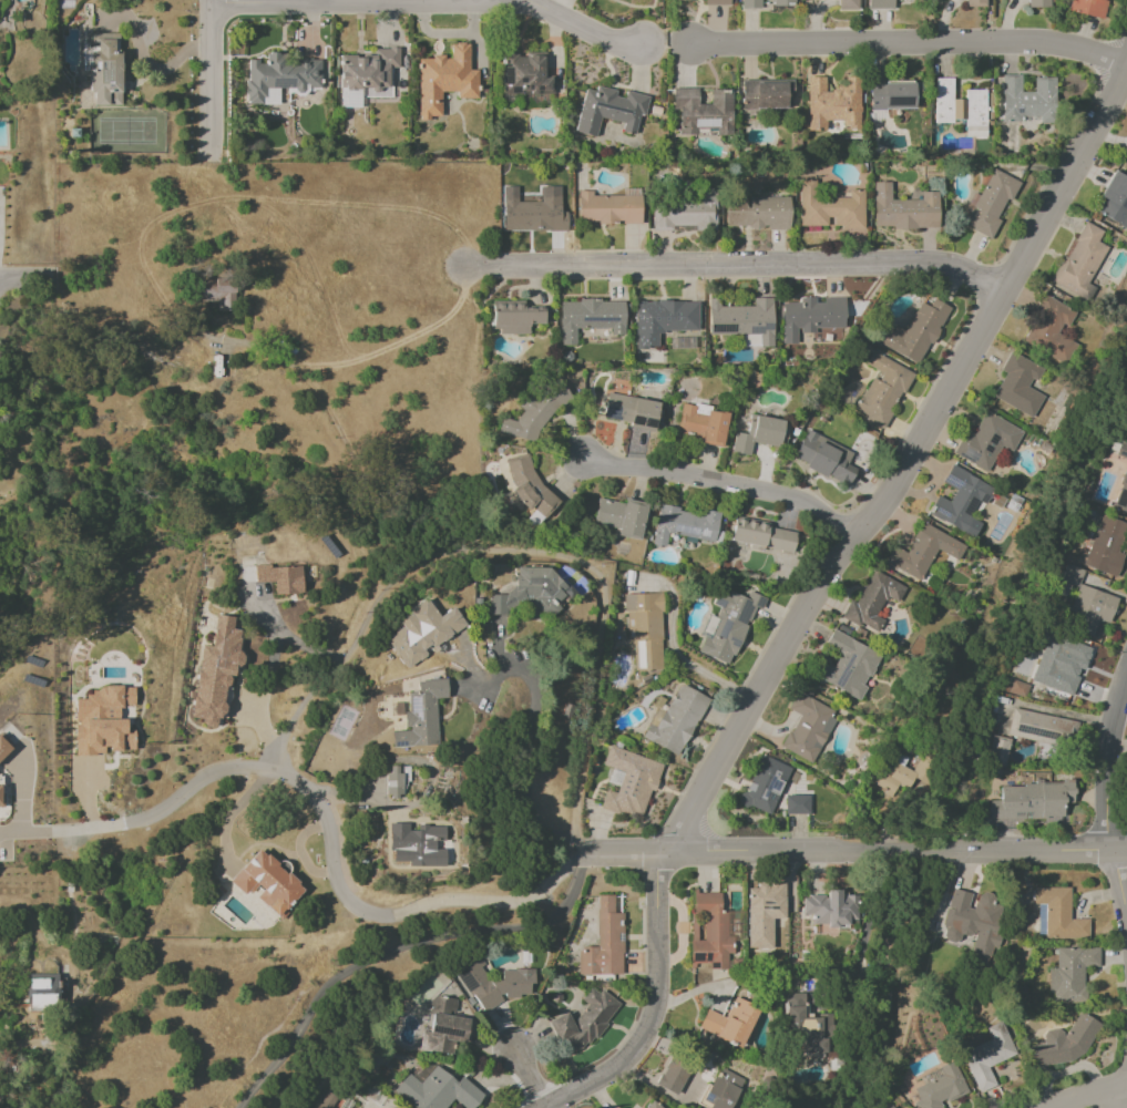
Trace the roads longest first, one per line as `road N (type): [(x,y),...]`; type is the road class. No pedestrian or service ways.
road 1 (residential): [(1126,56),(1095,129),(889,494),(824,570),(665,853),(647,1032),(618,1067),(543,1107)]
road 2 (residential): [(1003,293),(944,265),(469,268)]
road 3 (residential): [(665,853),(1126,849)]
road 4 (residential): [(1124,66),(1059,44),(687,42)]
road 5 (residential): [(853,535),(776,490),(585,463)]
road 6 (residential): [(483,0),(211,1)]
road 7 (residential): [(1126,675),(1107,743),(1110,849)]
road 8 (residential): [(211,0),(209,160)]
road 9 (residential): [(638,40),(611,39),(524,0)]

